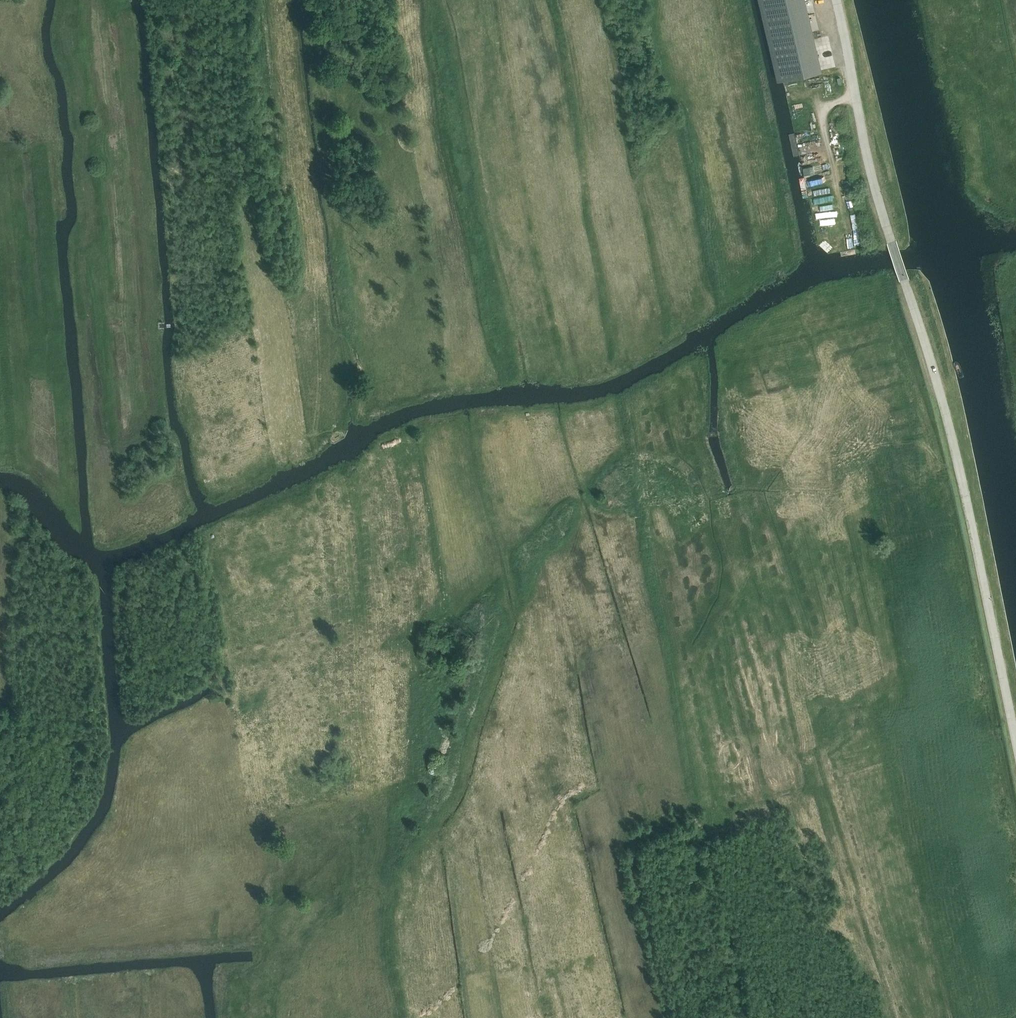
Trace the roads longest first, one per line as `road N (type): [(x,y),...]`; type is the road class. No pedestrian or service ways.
road 1 (tertiary): [(1015,743),(955,449),(873,179),(836,0)]

